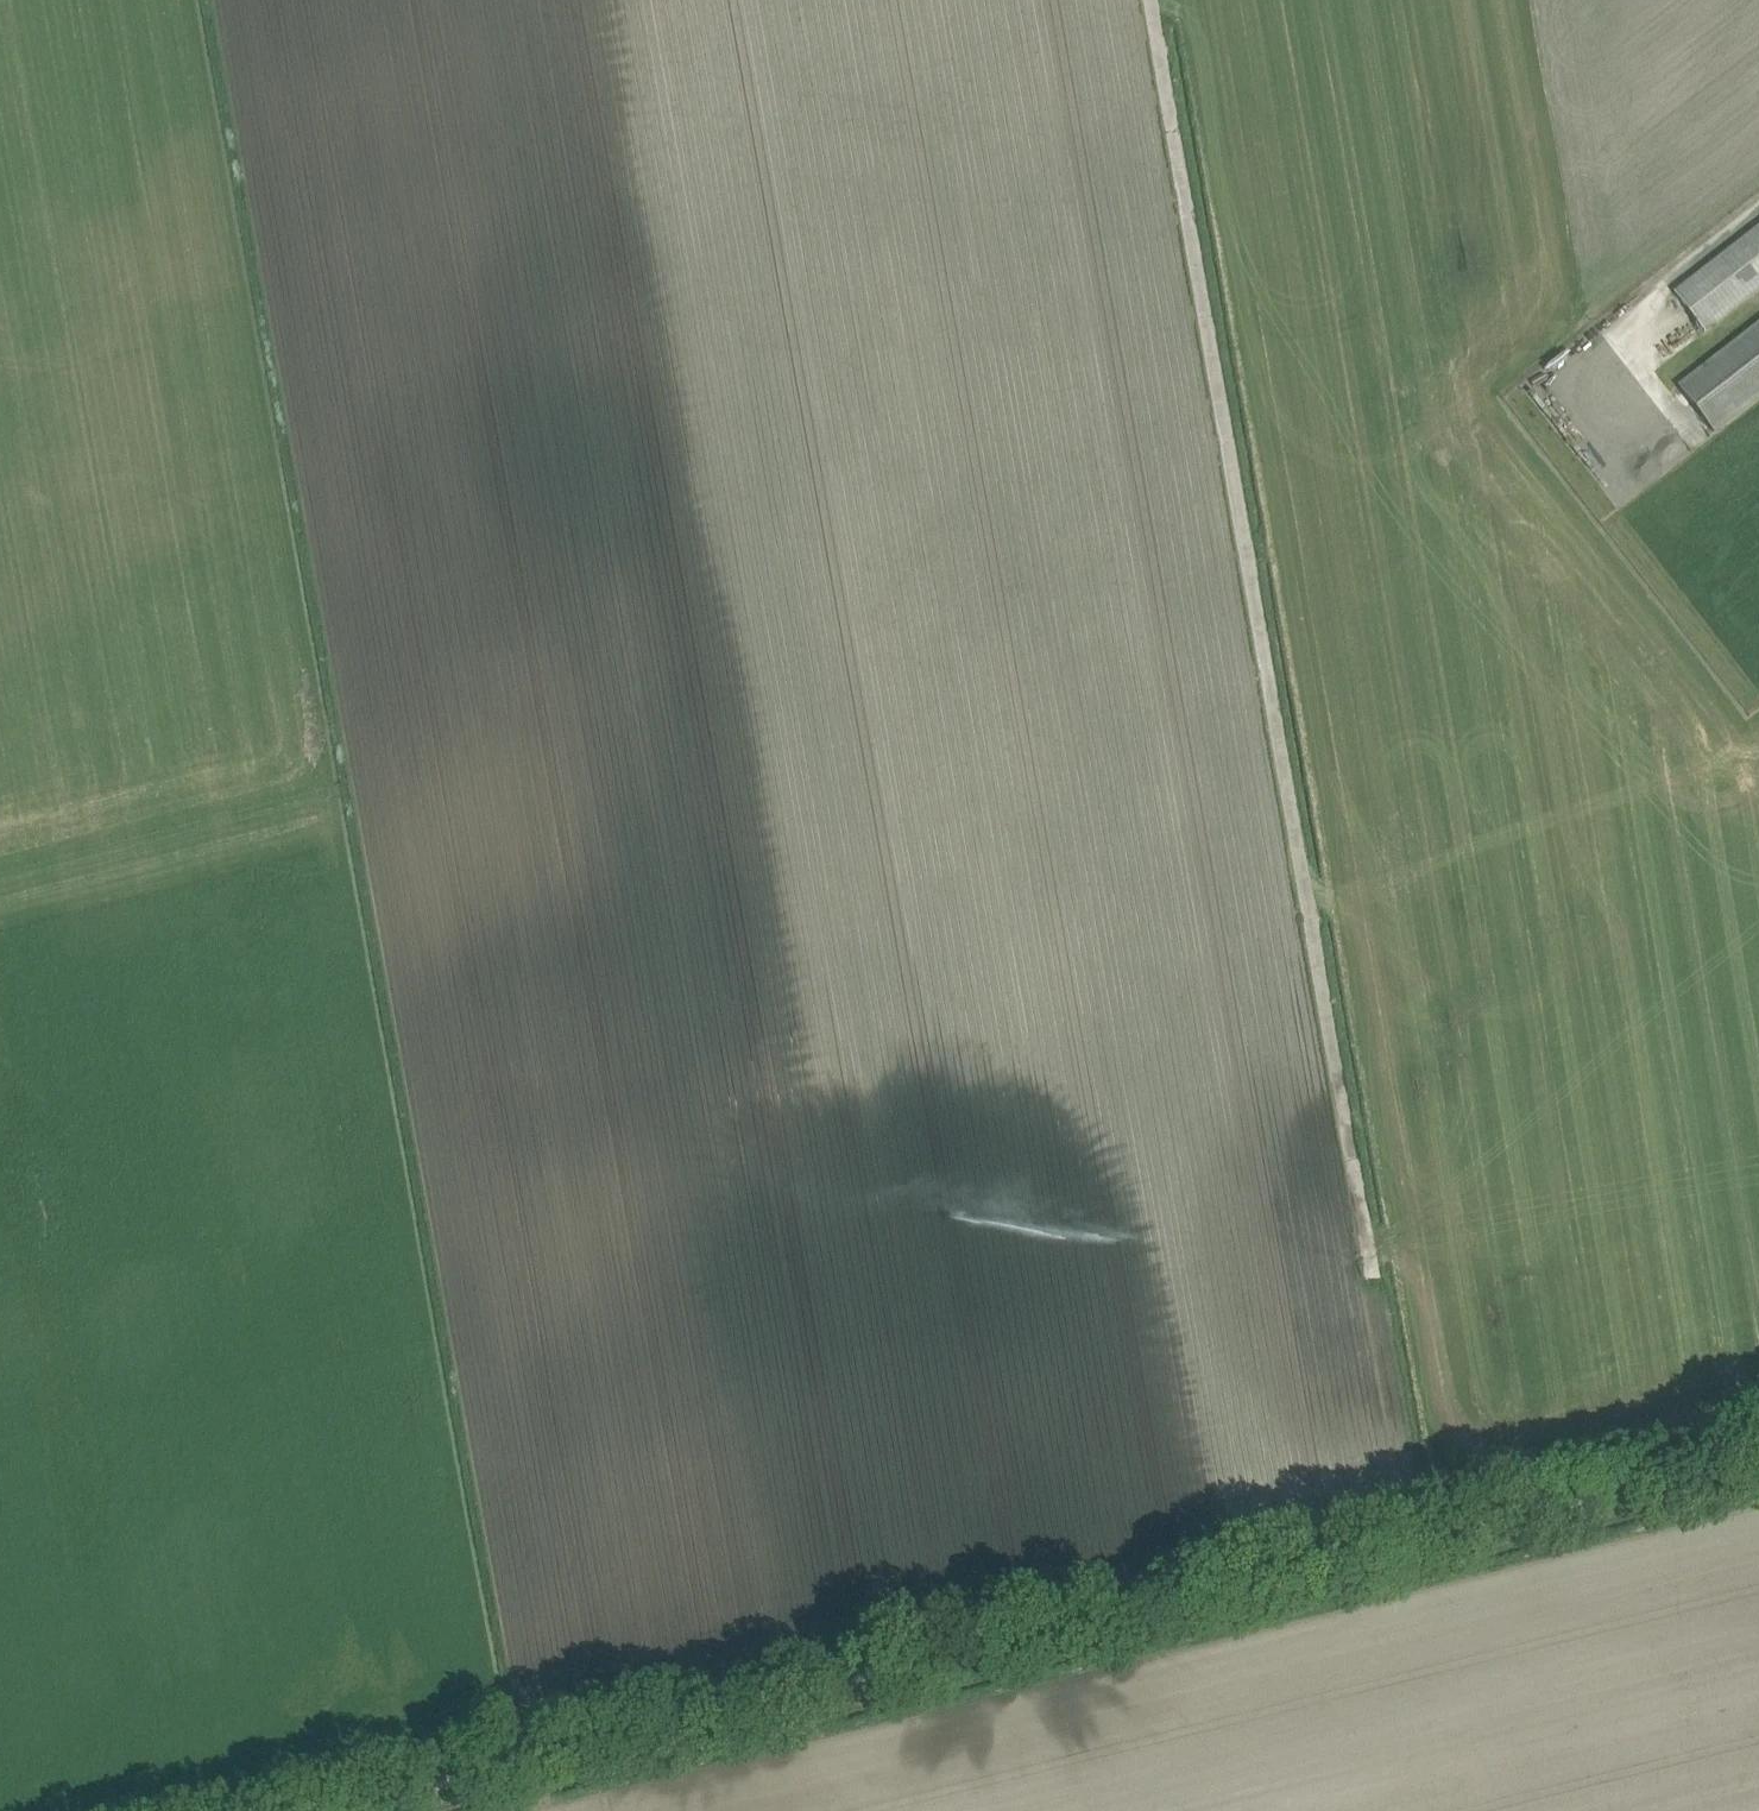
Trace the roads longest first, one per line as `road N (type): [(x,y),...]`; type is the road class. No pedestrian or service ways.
road 1 (track): [(1758,1476),(385,1810)]
road 2 (track): [(1376,1260),(1162,0)]

